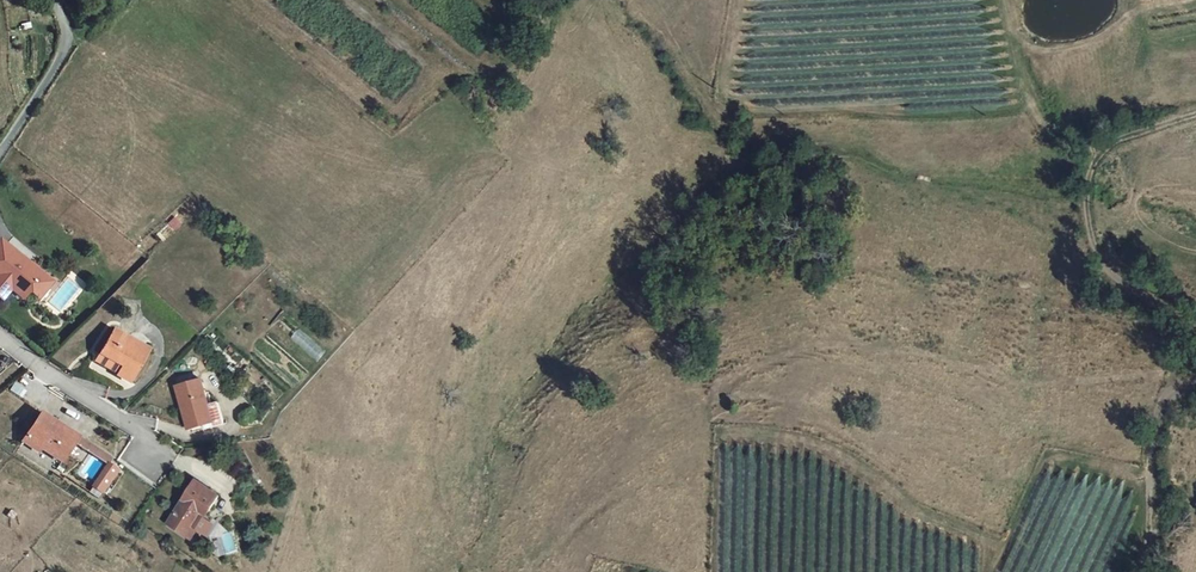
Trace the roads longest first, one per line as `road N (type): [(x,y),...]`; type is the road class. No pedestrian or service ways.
road 1 (unclassified): [(0,333),(162,449)]
road 2 (unclassified): [(0,151),(67,51),(65,12)]

